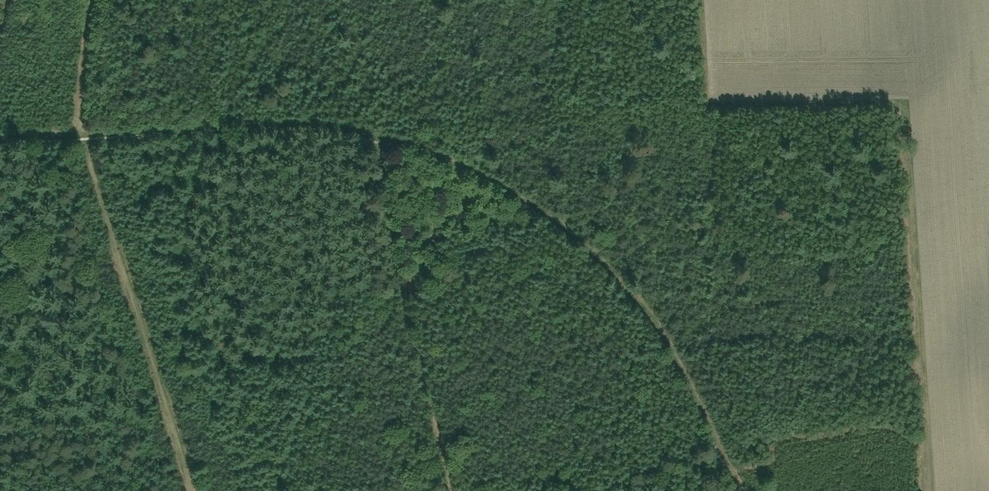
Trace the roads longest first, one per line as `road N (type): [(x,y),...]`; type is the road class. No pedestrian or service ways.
road 1 (track): [(386,144),(479,175),(594,255),(677,357),(740,490)]
road 2 (track): [(87,139),(184,490)]
road 3 (track): [(451,490),(425,417),(384,214),(386,144)]
road 4 (track): [(86,133),(286,124),(387,139)]

